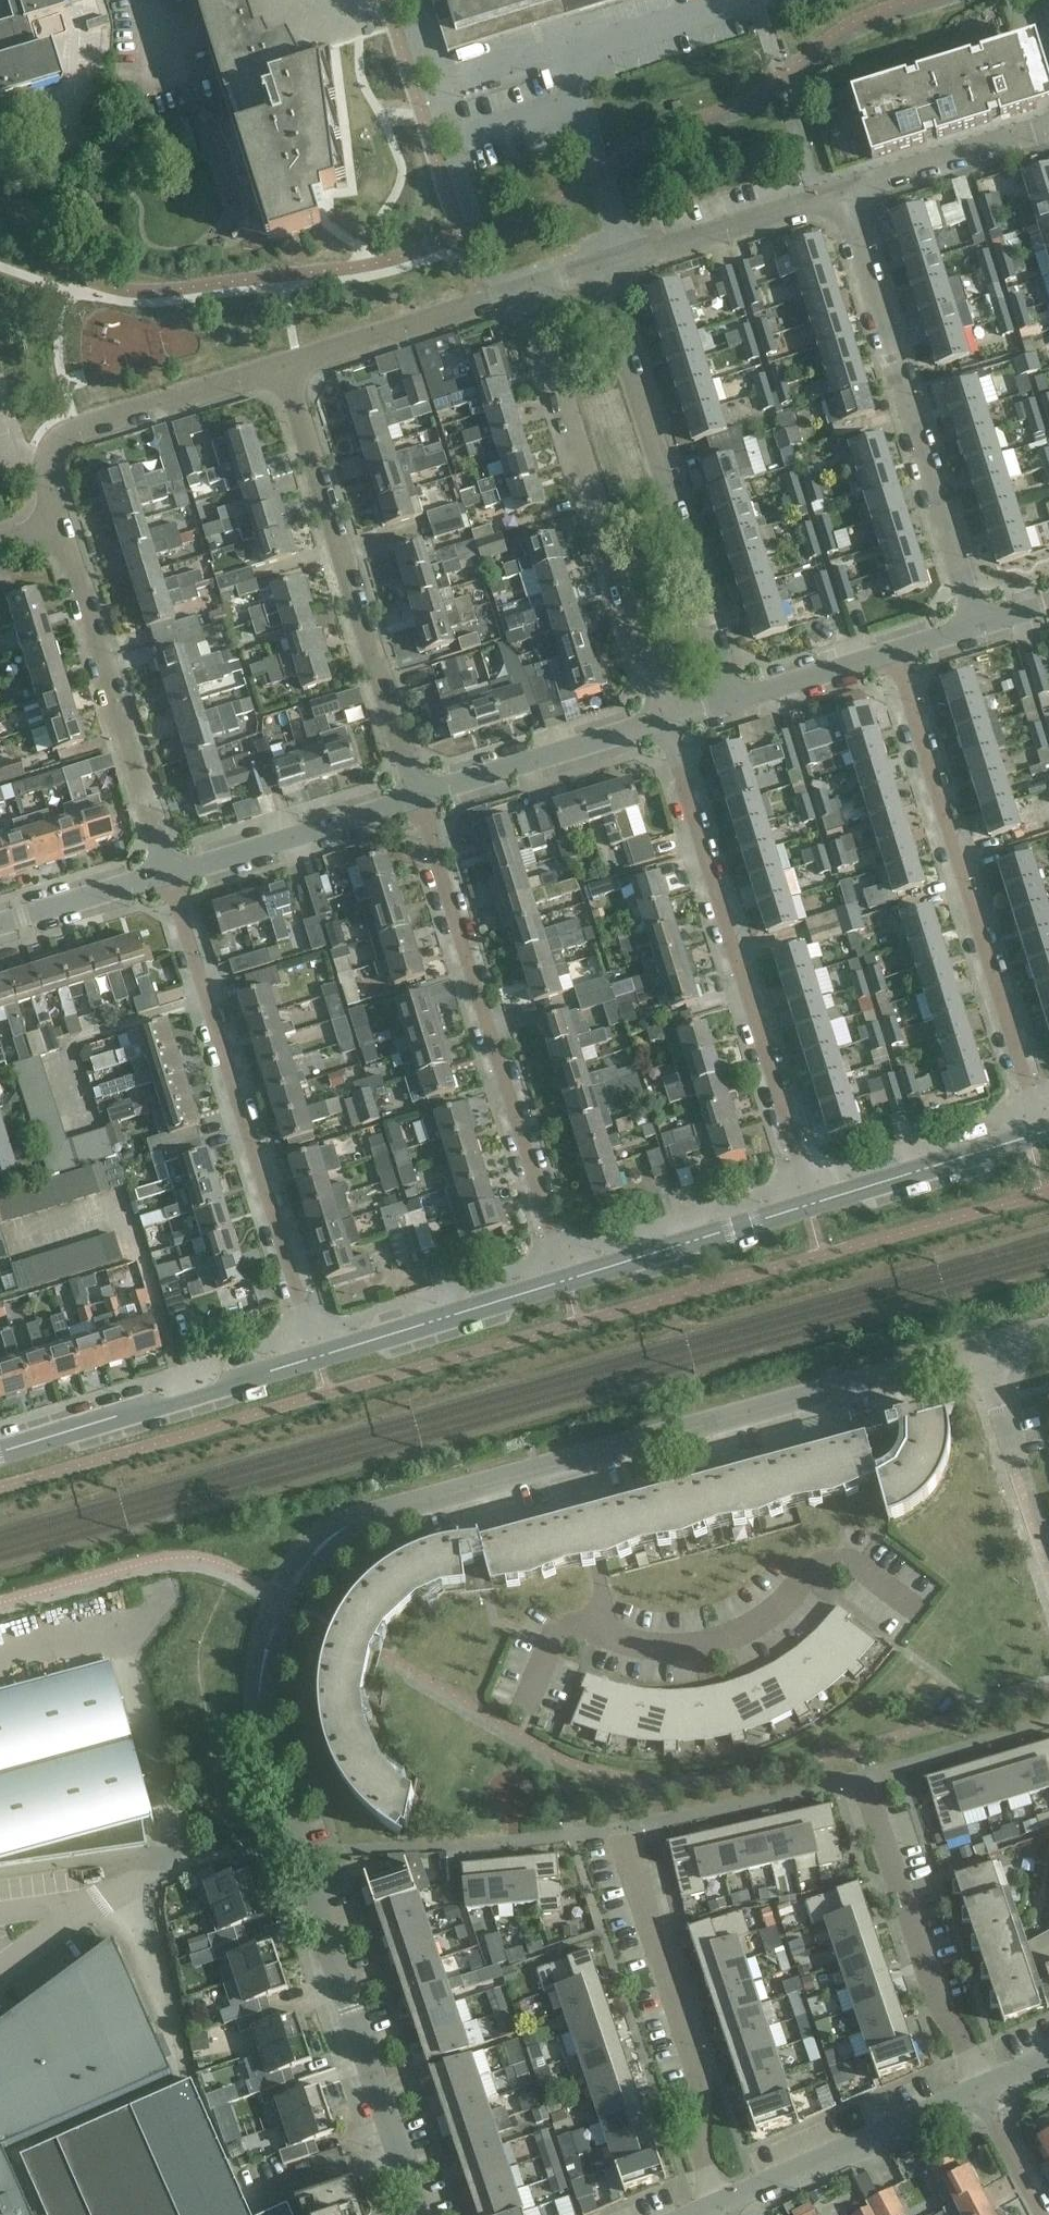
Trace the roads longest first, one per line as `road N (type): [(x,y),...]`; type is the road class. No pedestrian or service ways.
road 1 (residential): [(418,2214),(262,1698),(270,1627),(301,1564),(340,1526),(981,1351)]
road 2 (residential): [(417,795),(565,1278)]
road 3 (residential): [(303,1360),(167,874)]
road 4 (residential): [(664,720),(806,1204)]
road 5 (residential): [(1035,1134),(894,651)]
road 6 (residential): [(721,2212),(707,2106),(600,1773)]
road 7 (residential): [(981,626),(840,195)]
road 8 (residential): [(417,795),(285,363)]
road 9 (residential): [(664,720),(528,290)]
road 10 (residential): [(735,698),(602,270)]
road 11 (residential): [(979,2099),(860,1748)]
road 12 (residential): [(167,874),(60,529)]
road 13 (residential): [(60,529),(47,486),(48,454),(78,434),(285,363)]
road 14 (residential): [(0,1451),(303,1360)]
road 15 (residential): [(721,2212),(979,2099)]
road 16 (residential): [(303,1360),(565,1278)]
road 17 (residential): [(417,795),(167,874)]
road 18 (residential): [(664,720),(417,795)]
road 19 (residential): [(285,363),(528,290)]
road 20 (residential): [(565,1278),(806,1204)]
road 21 (residential): [(602,270),(840,195)]
road 22 (residential): [(806,1204),(1035,1134)]
road 23 (residential): [(840,195),(1048,129)]
road 24 (residential): [(167,874),(0,926)]
road 25 (residential): [(894,651),(735,698)]
road 26 (residential): [(1040,2214),(979,2099)]
road 27 (residential): [(1020,1467),(981,1351)]

